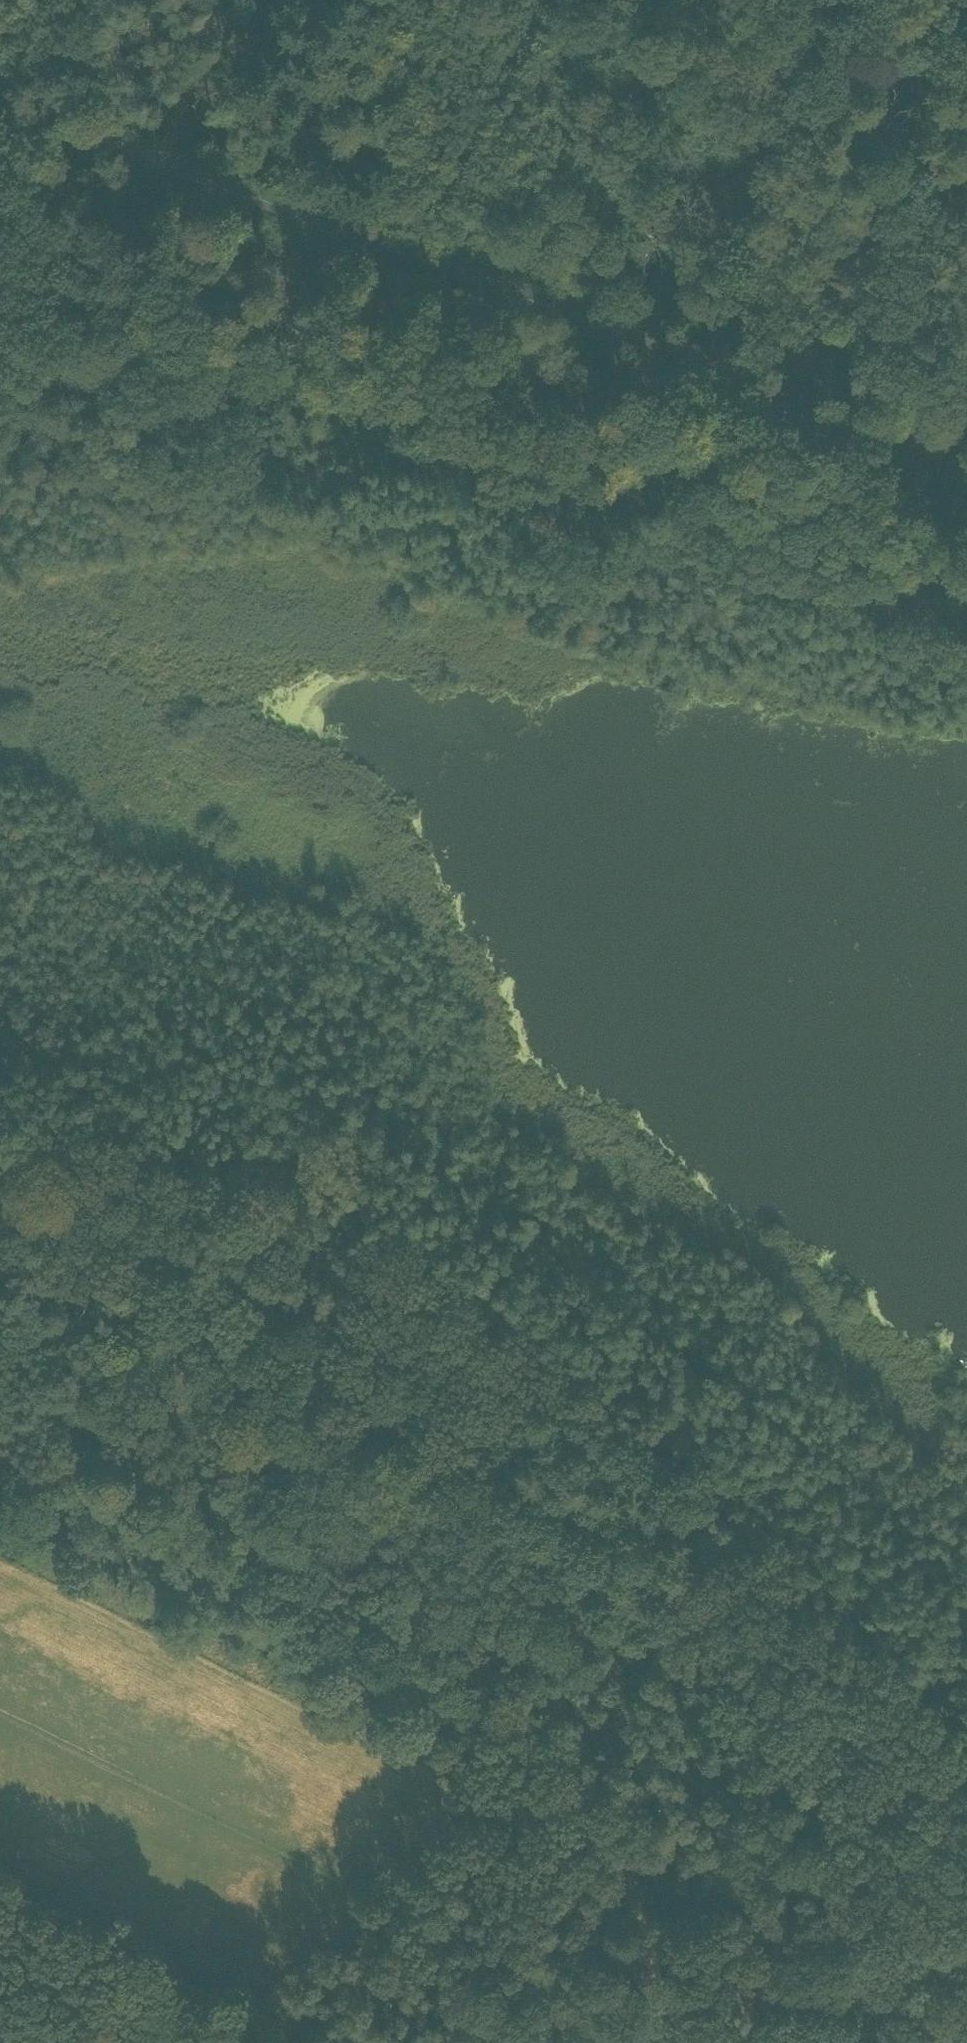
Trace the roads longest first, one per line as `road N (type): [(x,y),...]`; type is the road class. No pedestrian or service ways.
road 1 (track): [(595,2042),(642,1995),(710,1889),(759,1762),(724,1696),(650,1624),(118,1285),(0,1244)]
road 2 (unclassified): [(0,102),(966,463)]

